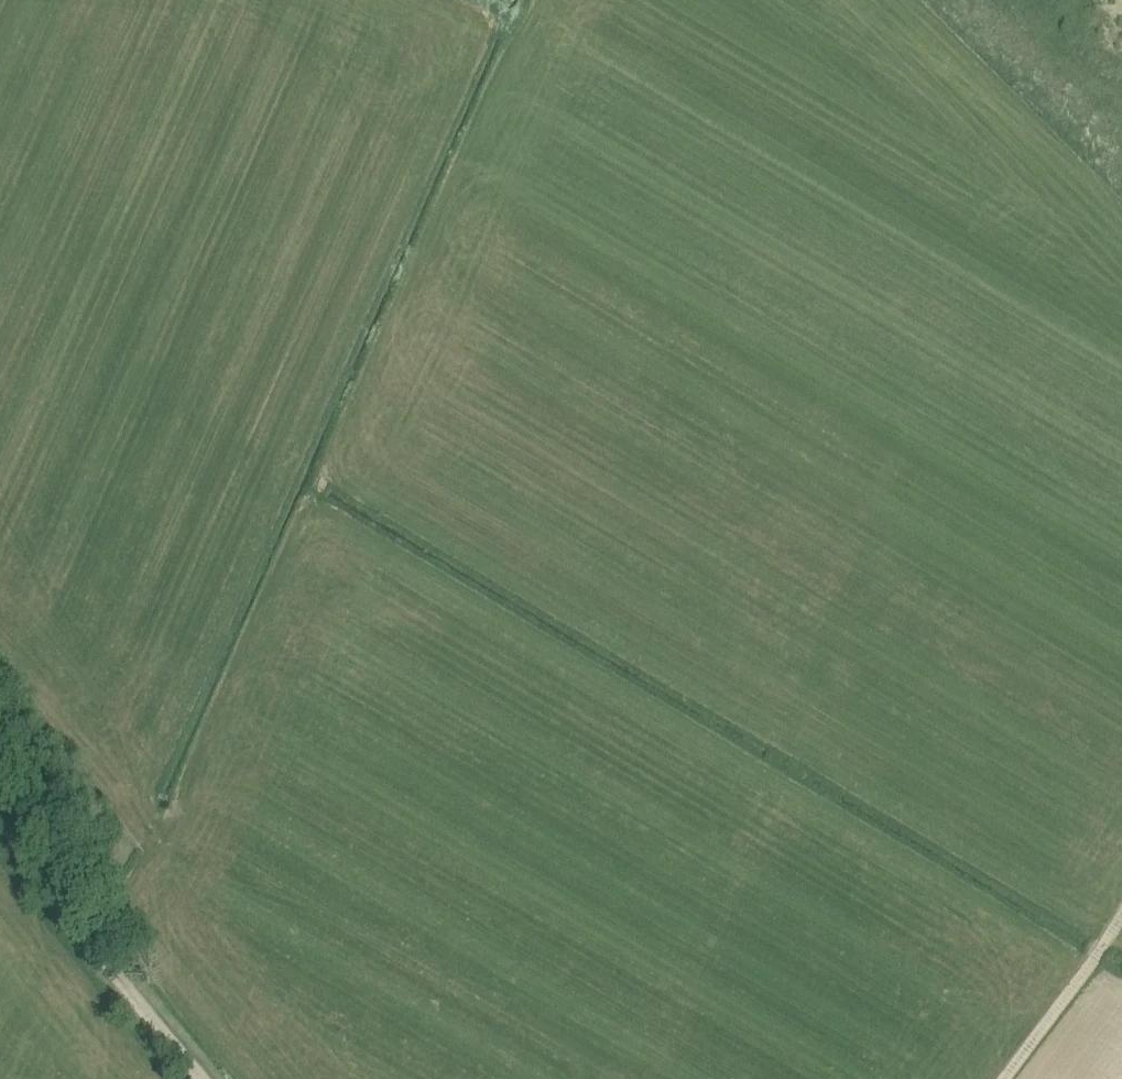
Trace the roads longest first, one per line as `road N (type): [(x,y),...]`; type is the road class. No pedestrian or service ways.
road 1 (track): [(209,1078),(0,825)]
road 2 (track): [(1121,916),(1003,1078)]

